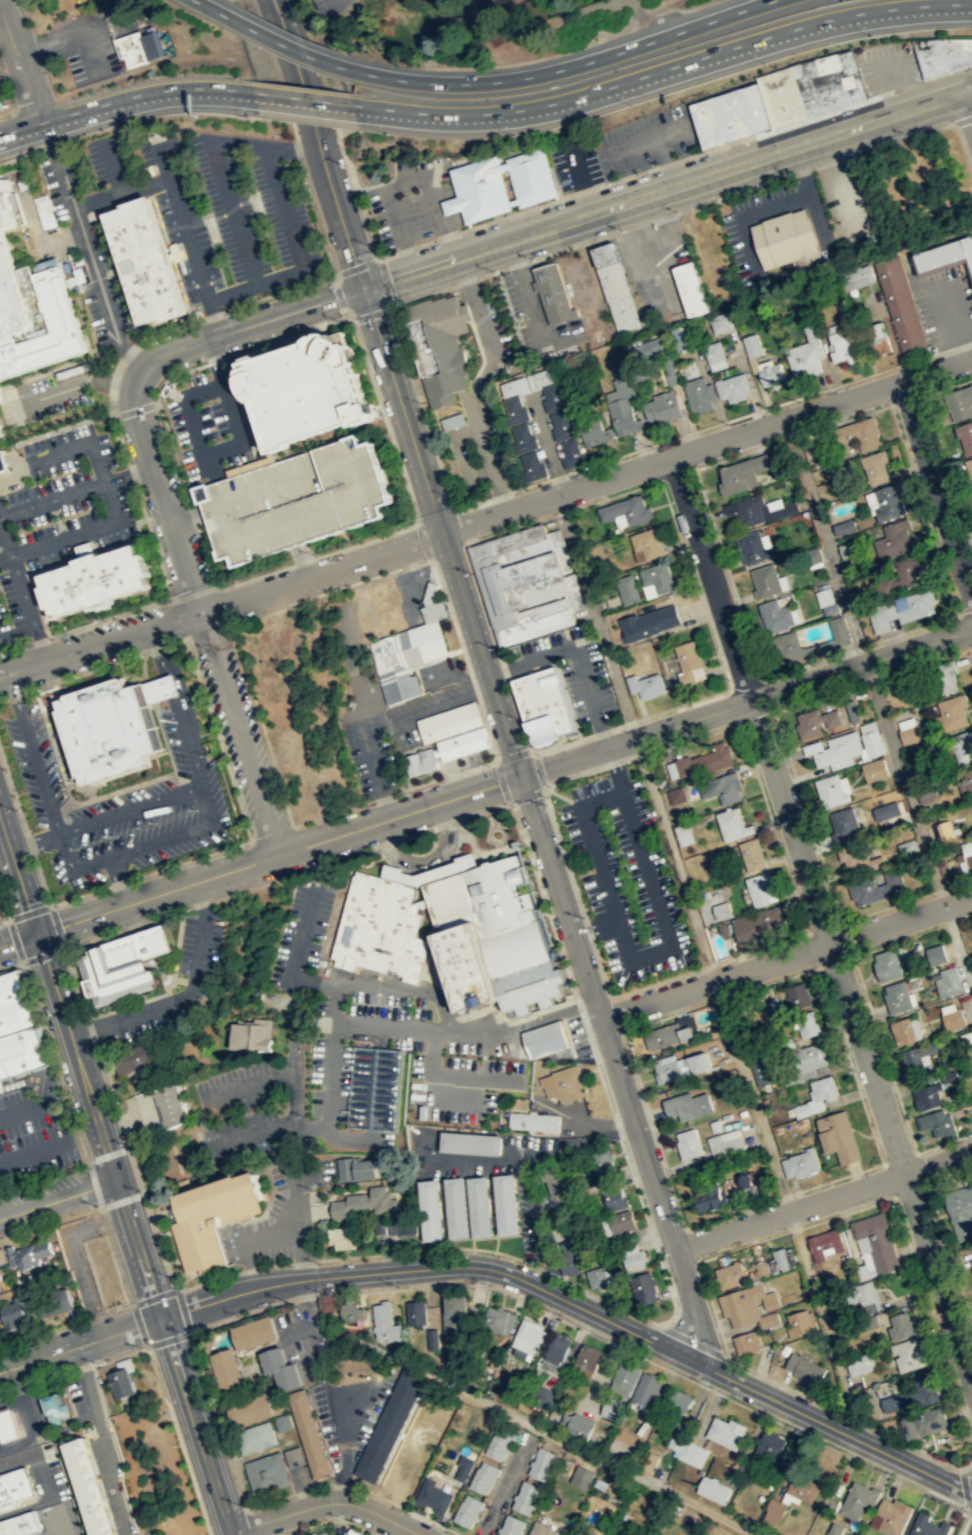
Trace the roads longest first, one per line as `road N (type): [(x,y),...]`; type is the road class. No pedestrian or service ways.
road 1 (tertiary): [(971,1494),(518,1278),(473,1266),(266,1286),(0,1370)]
road 2 (residential): [(971,359),(0,675)]
road 3 (residential): [(672,456),(971,1382)]
road 4 (motorway): [(353,108),(437,117),(516,113),(794,28),(971,4)]
road 5 (tertiary): [(36,933),(230,1534)]
road 6 (secondary): [(960,93),(363,288)]
road 7 (tertiary): [(689,1359),(695,1322),(674,1249),(519,776)]
road 8 (secondary): [(519,776),(0,945)]
road 9 (residential): [(277,856),(134,423),(132,384),(143,366)]
road 10 (secondary): [(519,776),(363,288)]
road 11 (tertiary): [(971,628),(519,776)]
road 12 (motorway): [(772,0),(526,77),(441,83),(355,72)]
road 13 (residential): [(971,897),(601,1018)]
road 14 (residential): [(971,1152),(674,1249)]
road 15 (residential): [(363,288),(143,366)]
road 16 (residential): [(902,383),(971,601)]
road 17 (residential): [(419,1534),(341,1502),(229,1532)]
road 18 (residential): [(363,288),(309,123)]
road 19 (motorway): [(355,72),(203,5)]
road 20 (motorway): [(95,107),(164,90),(253,96)]
road 21 (residential): [(40,122),(1,0)]
road 22 (residential): [(0,1218),(116,1180)]

